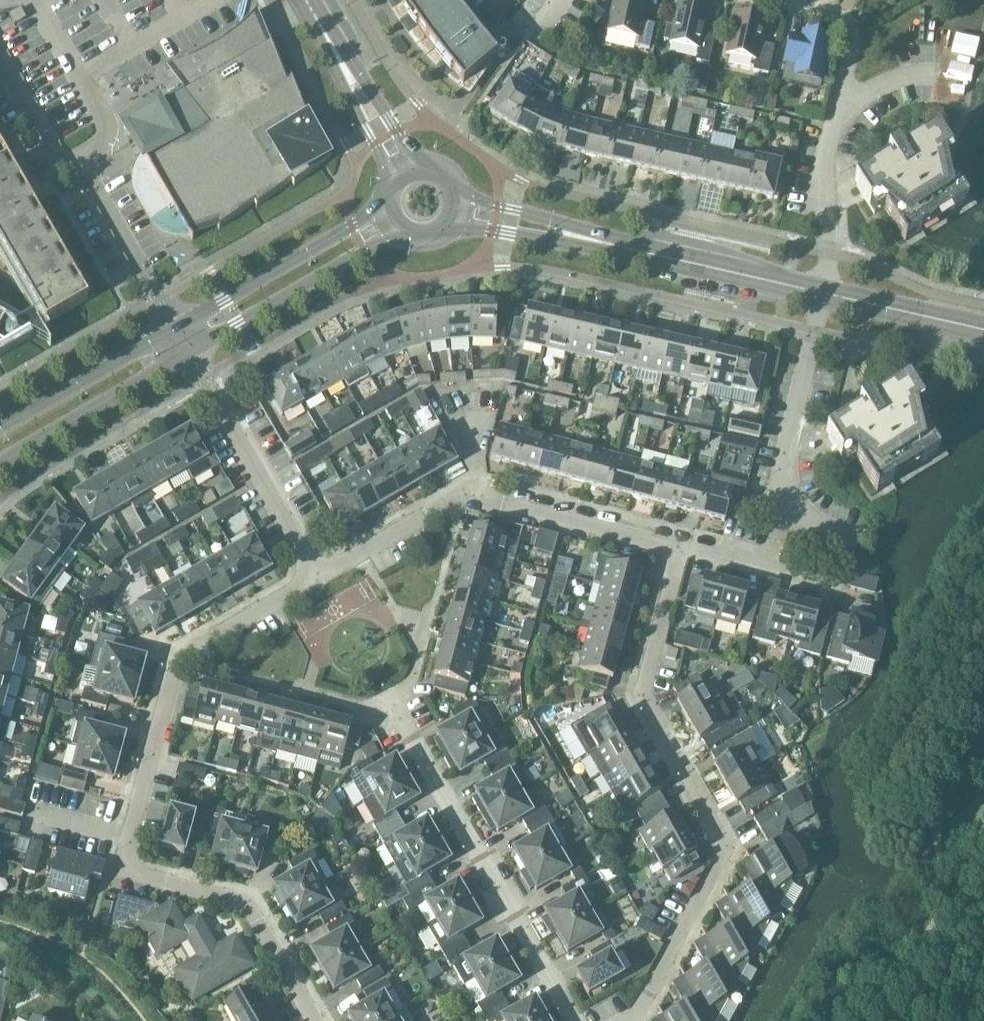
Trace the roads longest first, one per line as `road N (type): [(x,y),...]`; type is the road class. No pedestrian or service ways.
road 1 (residential): [(632,1020),(727,842),(643,693),(673,551)]
road 2 (residential): [(673,551),(465,491),(317,575)]
road 3 (residential): [(576,1020),(388,694)]
road 4 (residential): [(129,836),(178,656),(317,575)]
road 5 (residential): [(315,1020),(246,902),(133,870),(125,859),(129,836)]
road 6 (residential): [(823,292),(782,493),(800,519),(852,534)]
road 7 (residential): [(317,575),(188,352)]
road 8 (tertiary): [(385,203),(174,329)]
road 9 (tertiary): [(188,352),(401,231)]
road 10 (tertiary): [(823,292),(586,239)]
road 11 (tertiary): [(0,459),(188,352)]
road 12 (tertiary): [(174,329),(0,428)]
road 13 (unclassified): [(823,292),(832,254),(820,200),(836,115)]
road 14 (residential): [(836,115),(851,28),(832,13),(775,0)]
road 15 (residential): [(673,551),(691,548),(835,586)]
road 16 (tertiary): [(983,328),(823,292)]
road 17 (unclassified): [(836,115),(871,86),(903,76),(963,77)]
road 18 (tertiary): [(586,239),(553,220),(459,196)]
road 19 (tertiary): [(453,222),(548,241),(586,239)]
road 20 (tertiary): [(418,164),(340,61)]
road 21 (tertiary): [(340,61),(373,145),(394,176)]

